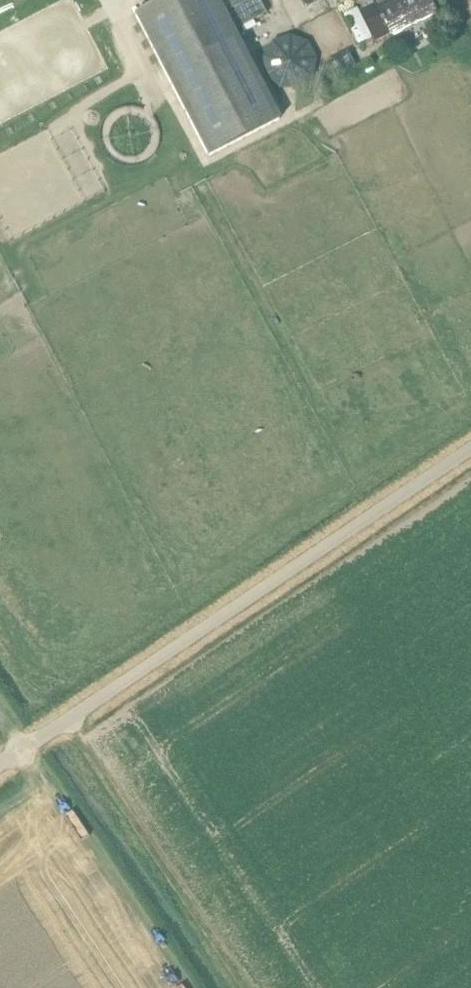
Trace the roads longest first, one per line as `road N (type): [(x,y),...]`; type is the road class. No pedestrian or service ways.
road 1 (unclassified): [(0,764),(470,451)]

